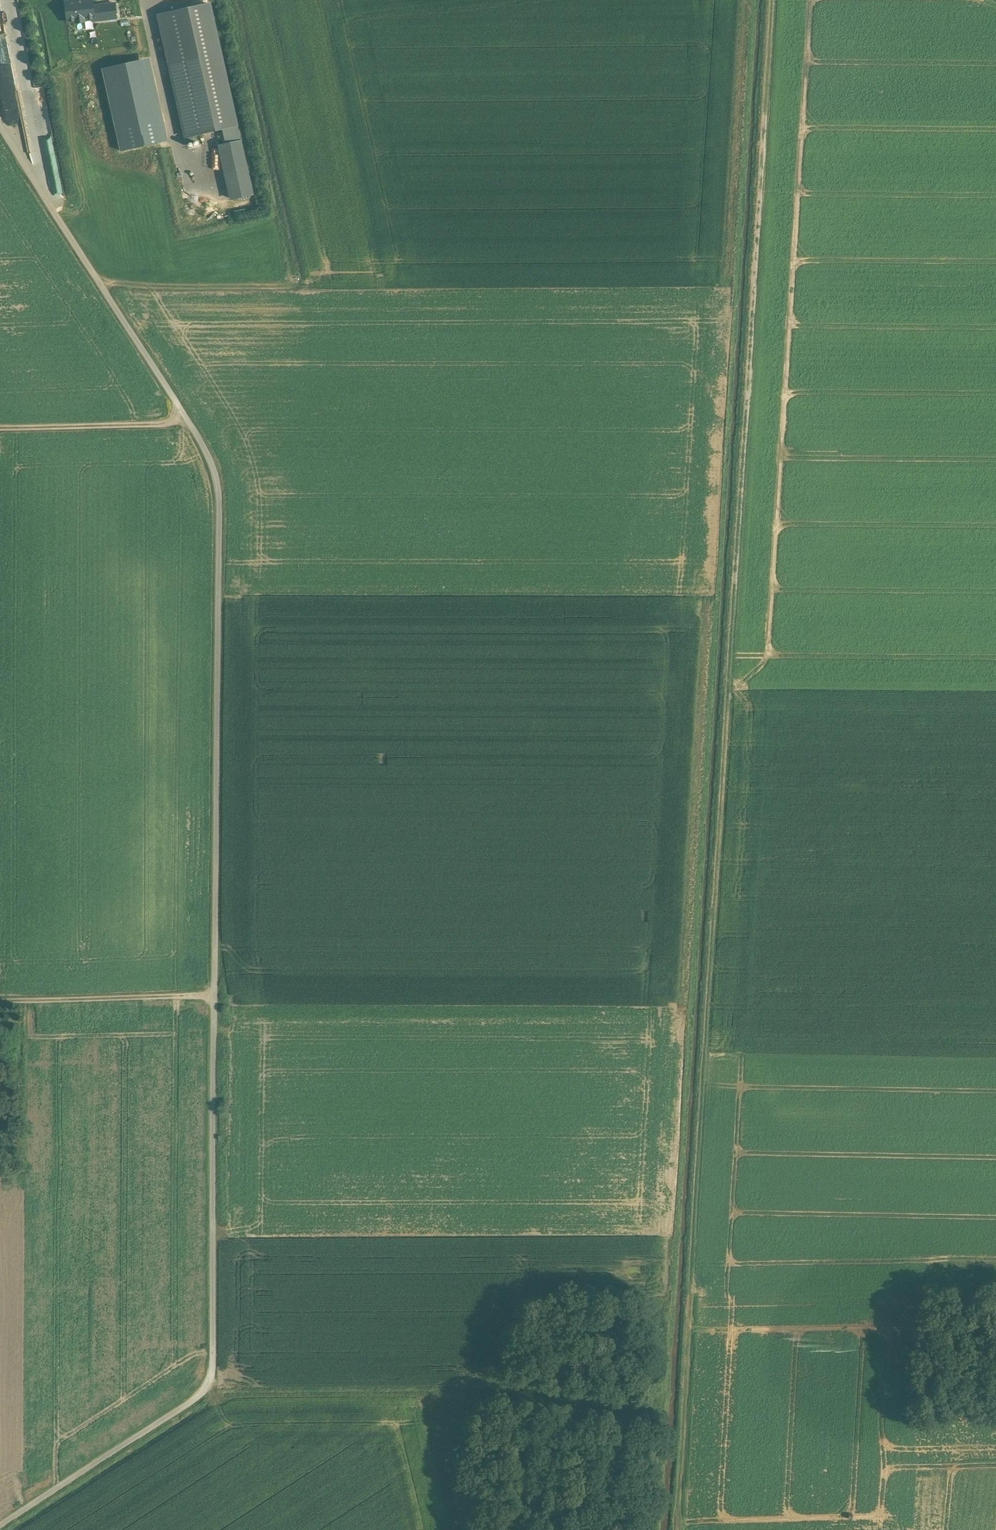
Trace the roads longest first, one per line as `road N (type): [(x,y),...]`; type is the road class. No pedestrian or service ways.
road 1 (track): [(0,1519),(189,1398),(211,1376),(221,501),(201,435),(0,117)]
road 2 (track): [(0,1002),(215,994)]
road 3 (track): [(0,430),(172,424),(185,412)]

